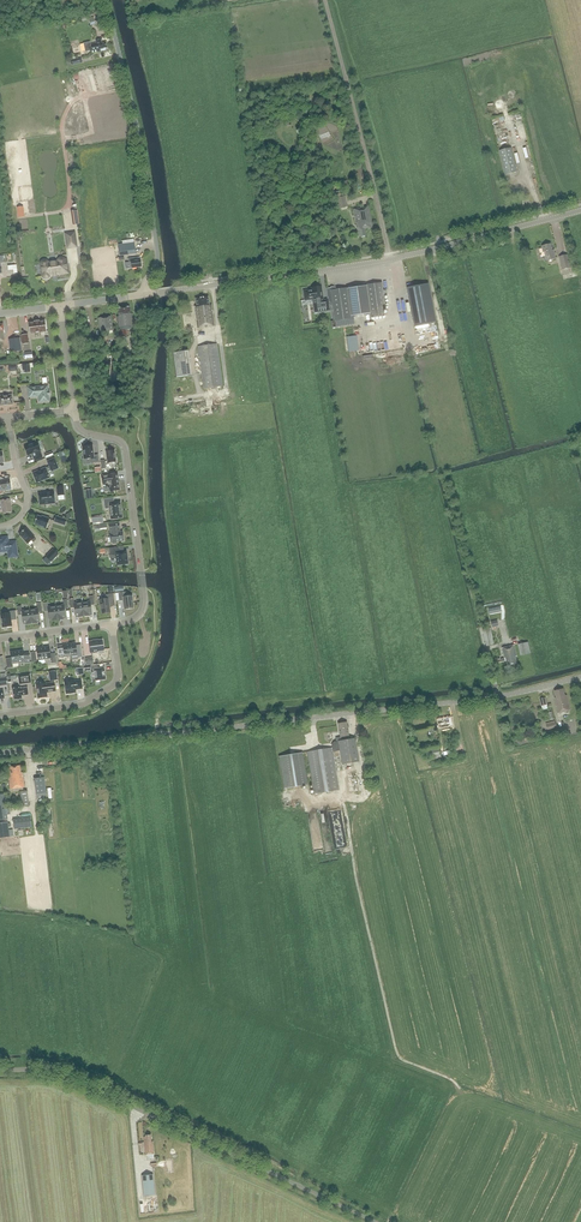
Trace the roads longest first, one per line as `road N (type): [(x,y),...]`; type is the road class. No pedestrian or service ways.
road 1 (unclassified): [(0,753),(452,703),(580,677)]
road 2 (tertiary): [(144,294),(391,261),(580,212)]
road 3 (unclassified): [(375,1221),(70,1078),(0,1070)]
road 4 (unclassified): [(144,294),(156,237),(106,0)]
road 5 (track): [(391,261),(324,0)]
road 6 (residential): [(75,411),(84,432),(125,446),(144,610),(112,624)]
road 7 (residential): [(0,716),(79,705),(116,684),(112,624)]
road 8 (residential): [(0,527),(20,518),(27,503),(9,417)]

